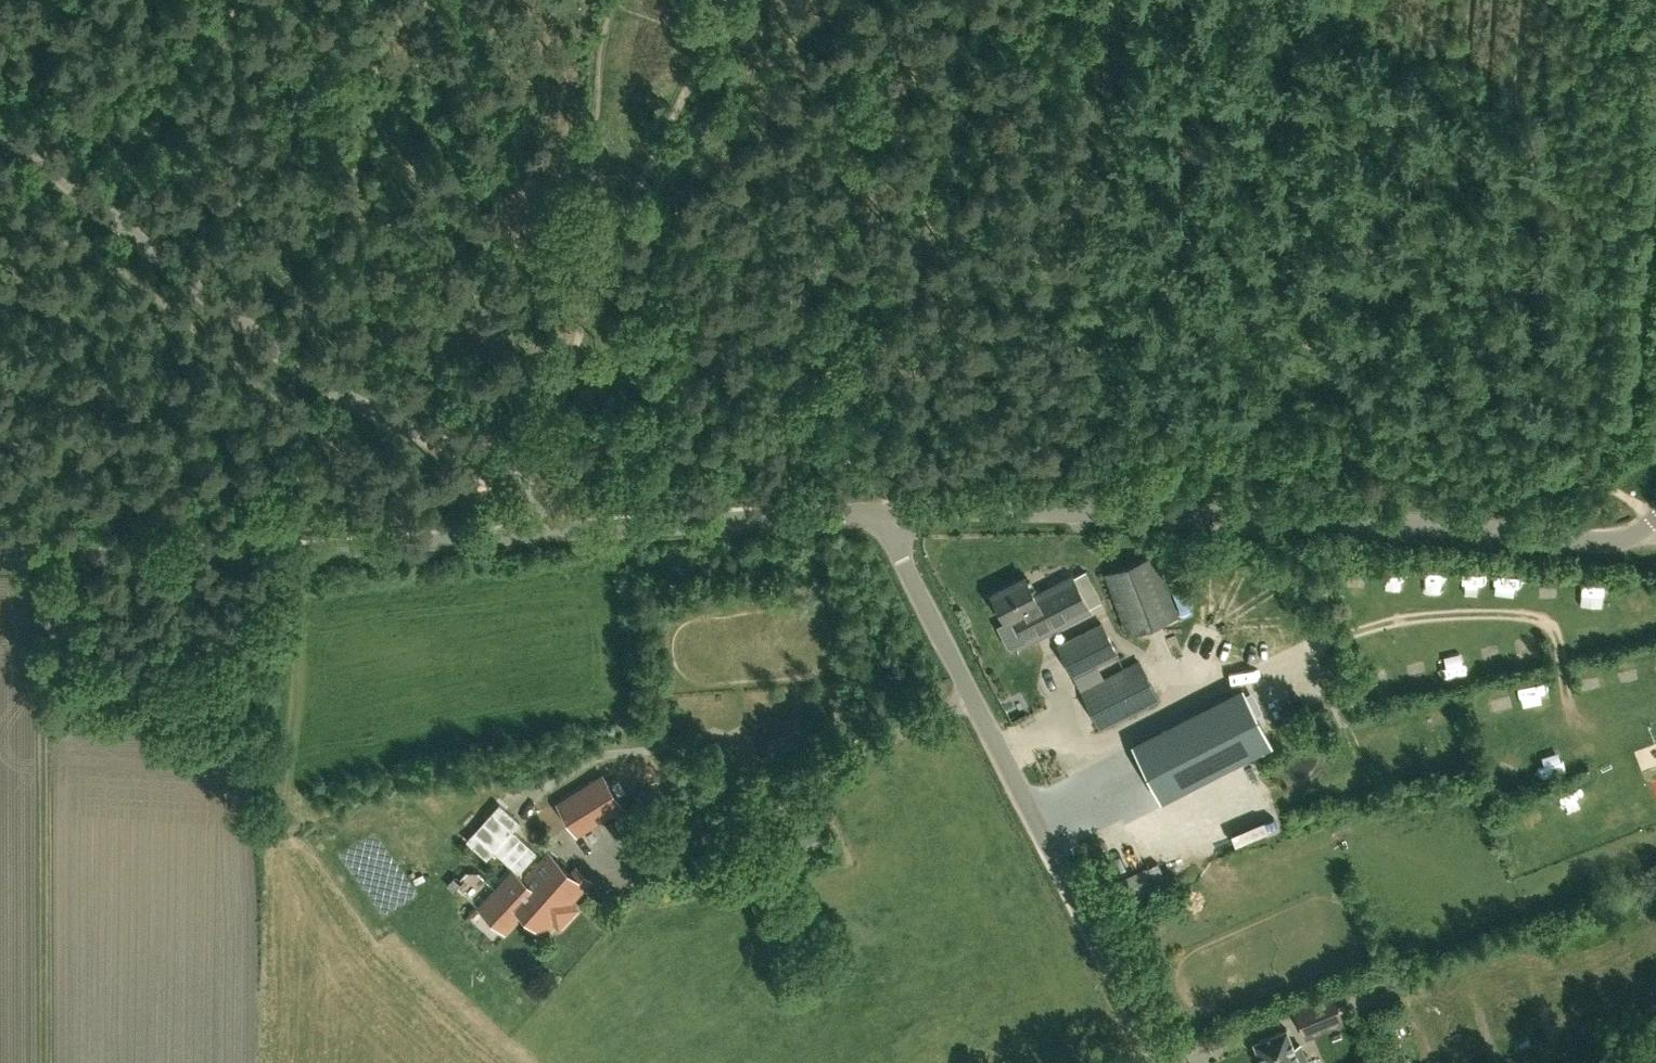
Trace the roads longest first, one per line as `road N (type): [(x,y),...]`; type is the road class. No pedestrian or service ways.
road 1 (unclassified): [(886,513),(1345,520),(1598,543),(1655,520)]
road 2 (unclassified): [(543,463),(501,460),(416,434),(279,354),(0,122)]
road 3 (unclassified): [(1162,1062),(886,513)]
road 4 (unclassified): [(0,558),(543,533)]
road 5 (track): [(44,1062),(42,558)]
road 6 (unclassified): [(543,533),(886,513)]
road 7 (track): [(1311,651),(1415,615),(1527,613),(1555,625),(1568,703)]
road 8 (track): [(593,240),(591,288),(555,422)]
road 9 (track): [(1124,836),(1171,815),(1193,851),(1235,885)]

